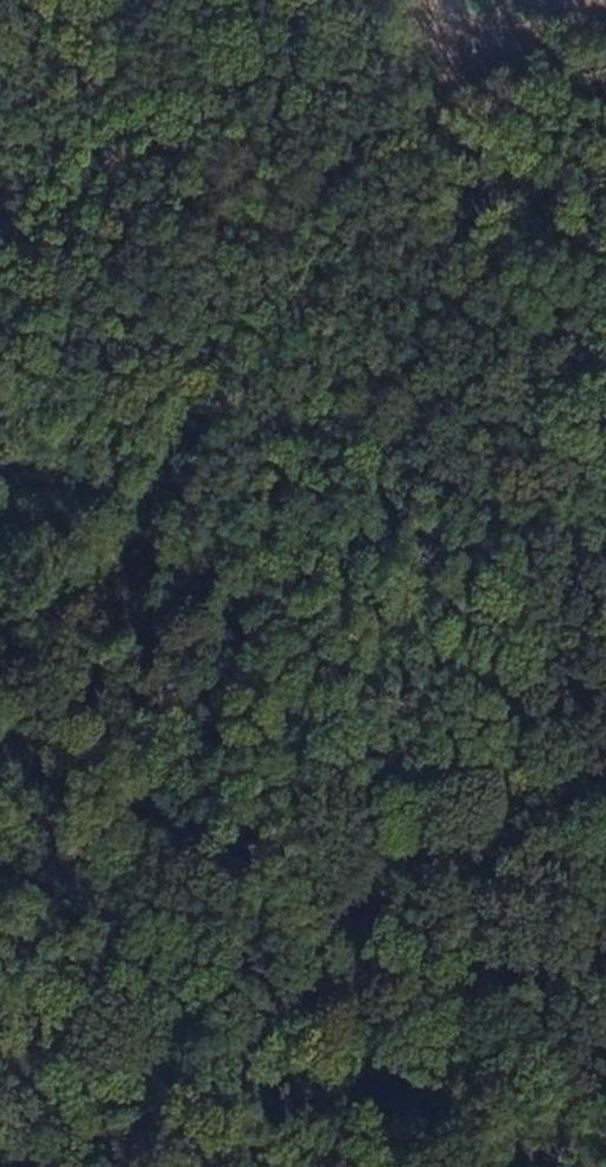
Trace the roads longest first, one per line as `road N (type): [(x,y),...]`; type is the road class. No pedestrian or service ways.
road 1 (track): [(0,417),(306,215),(409,97),(378,0)]

